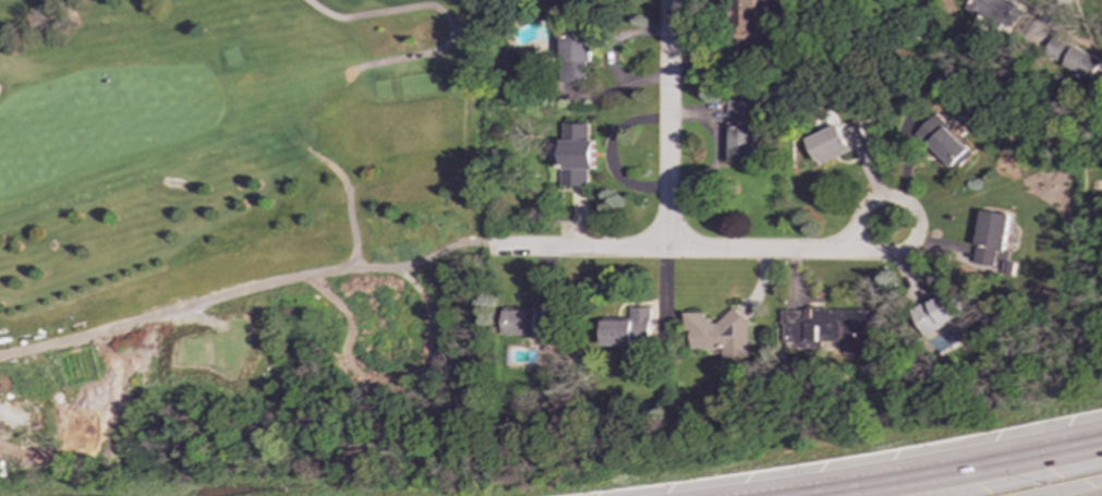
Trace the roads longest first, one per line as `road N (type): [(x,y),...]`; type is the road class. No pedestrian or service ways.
road 1 (track): [(493,246),(238,290),(0,362)]
road 2 (residential): [(857,246),(493,246)]
road 3 (motorway): [(1101,441),(777,495)]
road 4 (residential): [(669,0),(668,247)]
road 5 (residential): [(856,230),(857,246),(871,255),(908,251),(918,231),(911,210),(888,202),(867,206),(856,230)]

